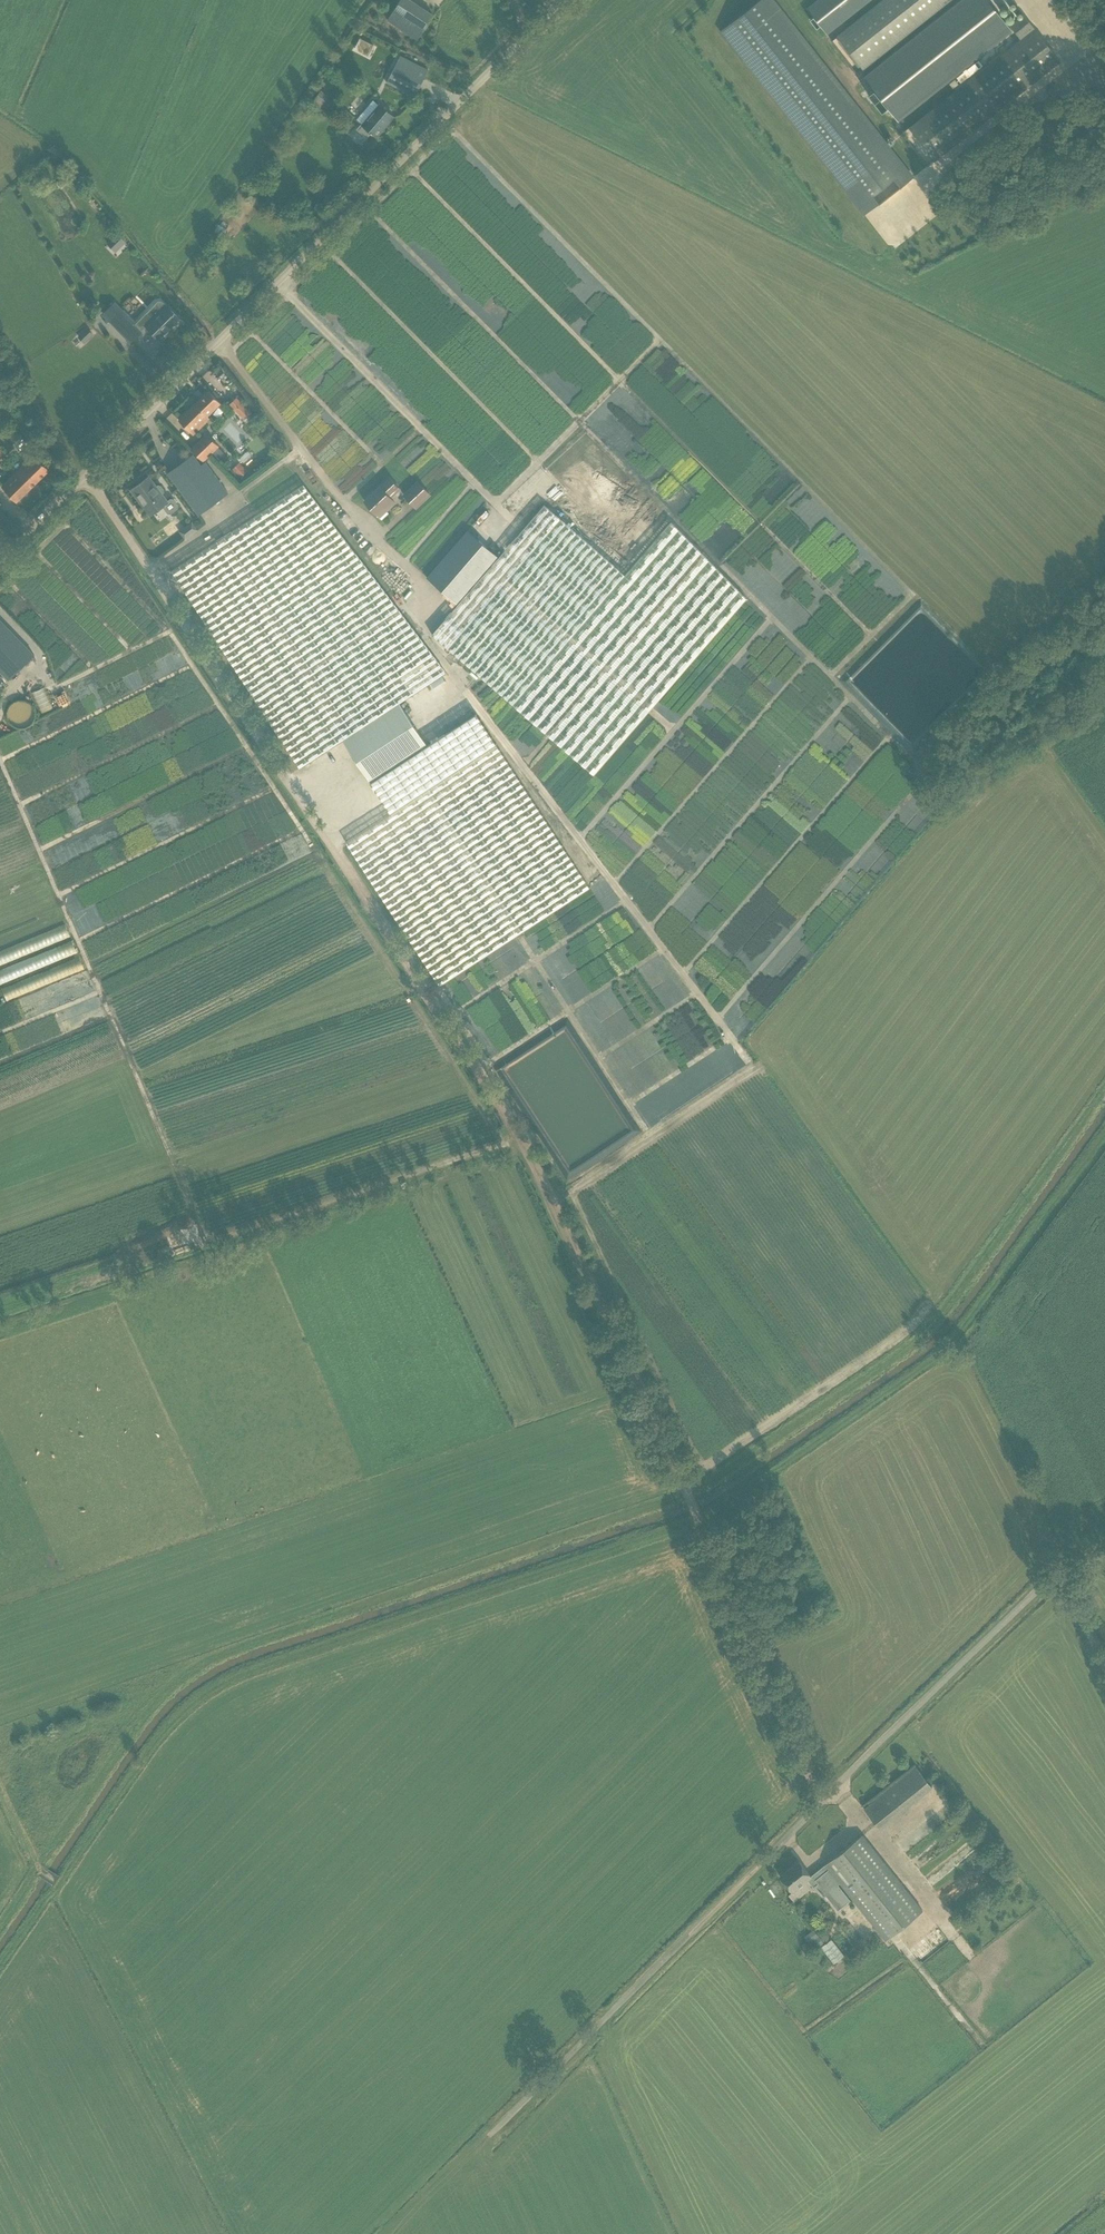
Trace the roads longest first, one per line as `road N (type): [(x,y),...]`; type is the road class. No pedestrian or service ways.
road 1 (track): [(85,474),(524,1141),(811,1783),(824,1792)]
road 2 (unclassified): [(481,2145),(824,1792),(1045,1581),(1104,1553)]
road 3 (unclassified): [(0,558),(559,0)]

